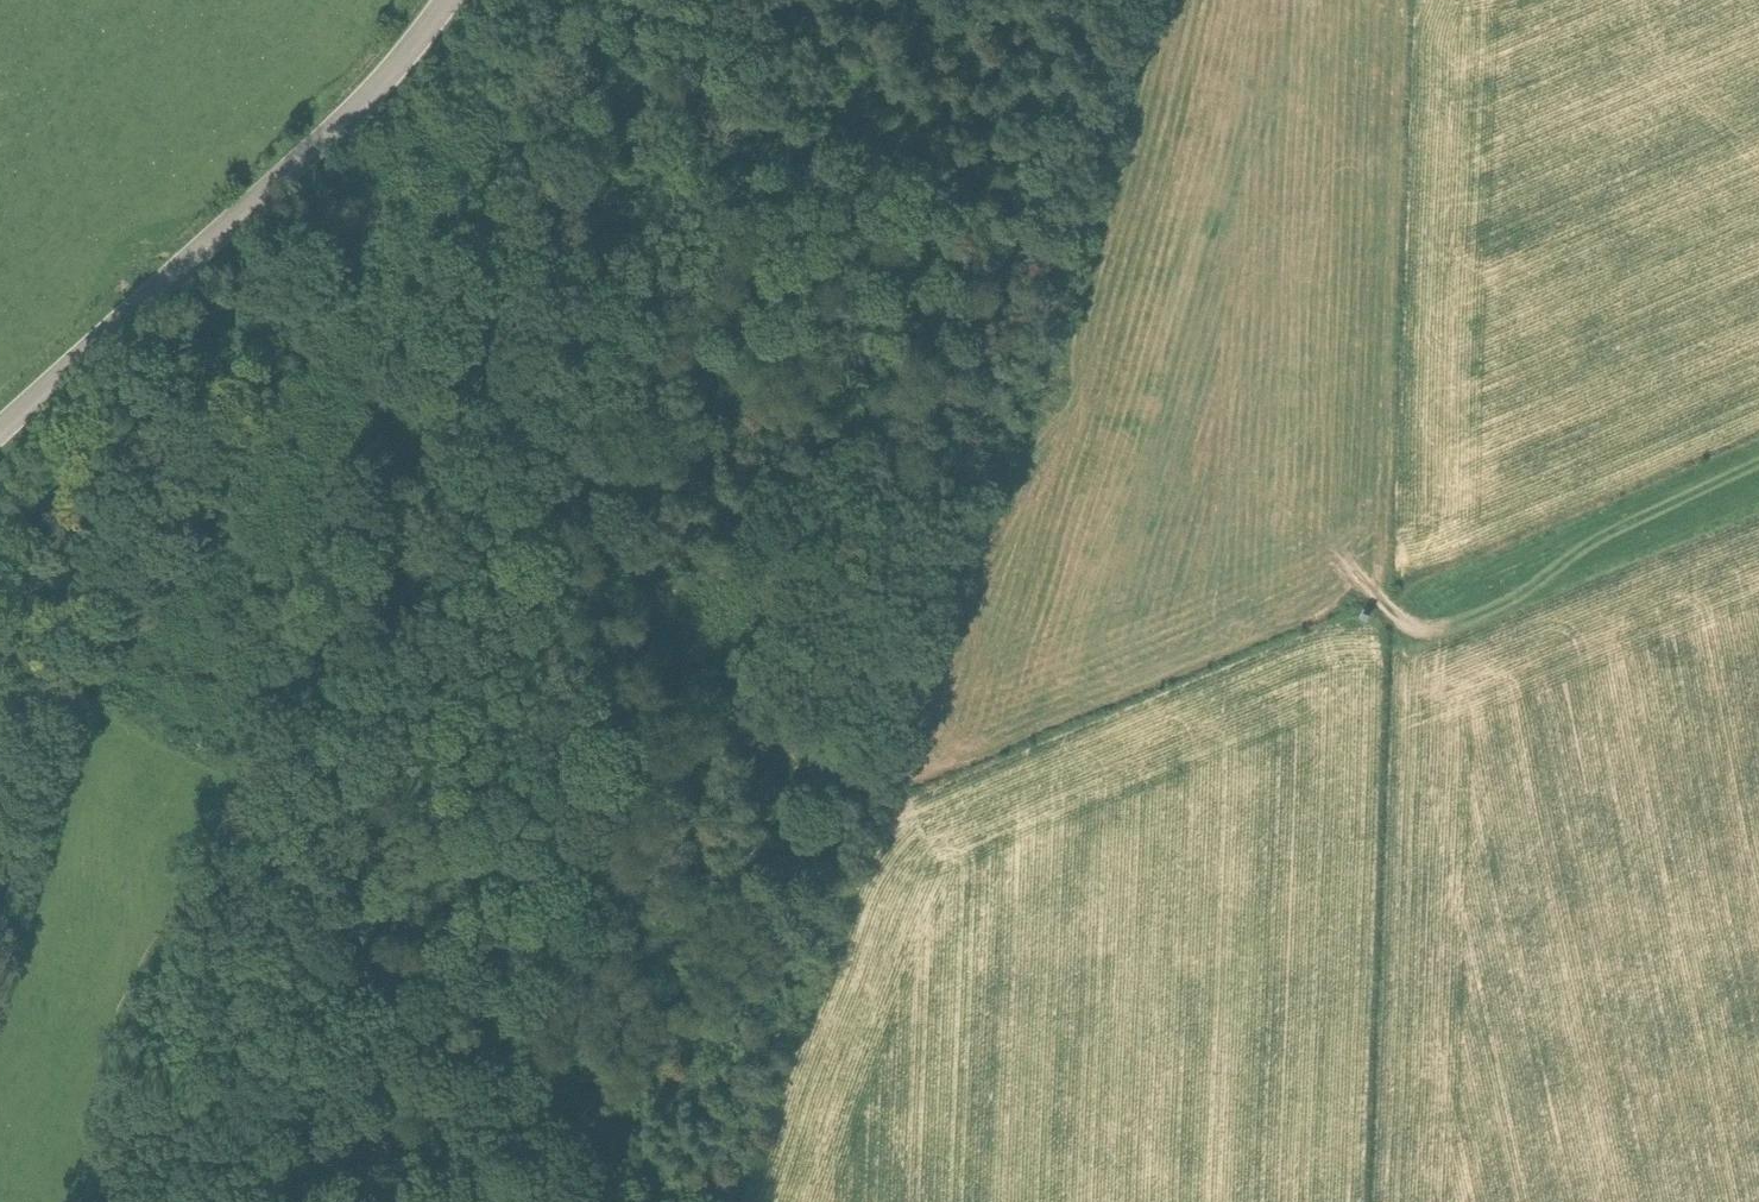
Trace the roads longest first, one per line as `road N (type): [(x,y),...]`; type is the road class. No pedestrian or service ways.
road 1 (tertiary): [(0,450),(335,148),(461,0)]

